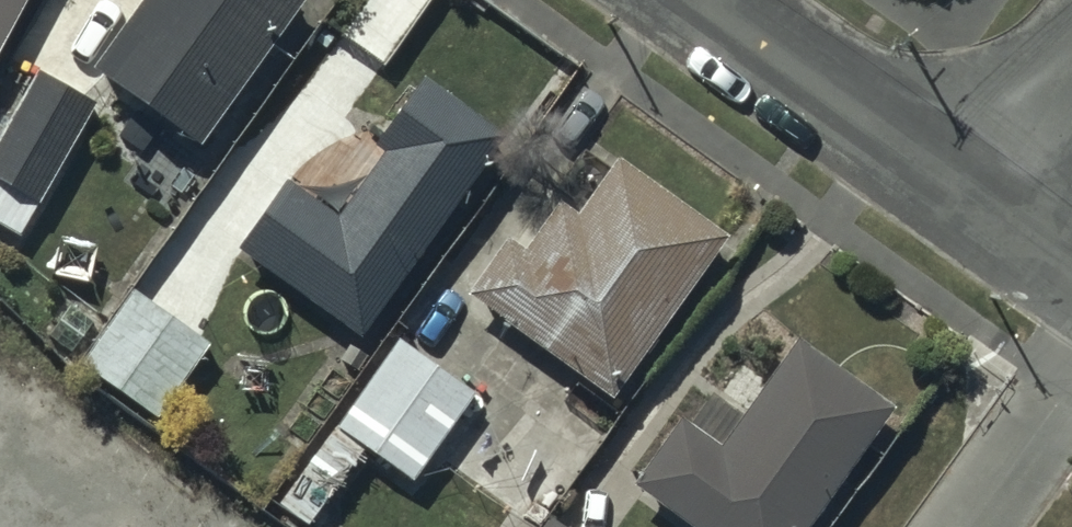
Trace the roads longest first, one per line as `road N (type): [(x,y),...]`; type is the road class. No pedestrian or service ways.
road 1 (residential): [(987,198),(710,0)]
road 2 (residential): [(1071,80),(987,198)]

